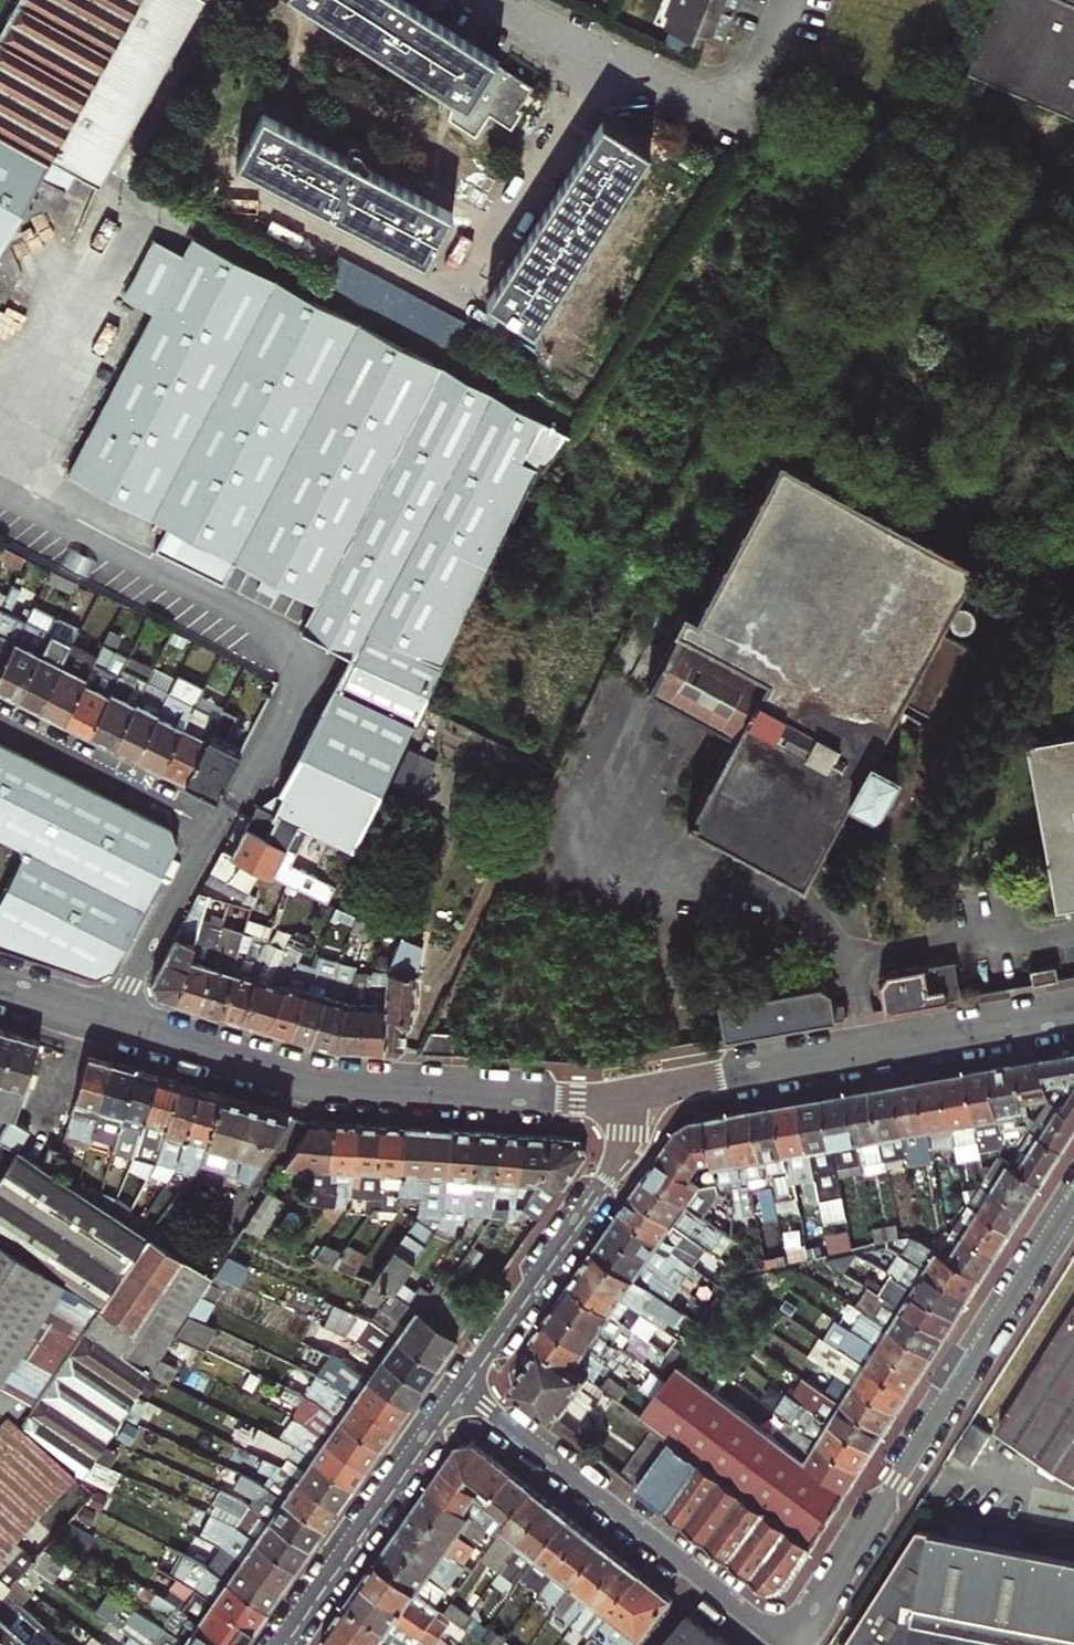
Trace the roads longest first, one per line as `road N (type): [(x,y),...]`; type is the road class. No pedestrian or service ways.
road 1 (residential): [(459,1386),(793,1644),(1073,1191)]
road 2 (residential): [(110,1019),(331,1083),(628,1093)]
road 3 (residential): [(628,1093),(1073,1014)]
road 4 (residential): [(110,1019),(200,852),(194,824),(0,723)]
road 5 (residential): [(496,0),(741,125),(788,0)]
road 6 (residential): [(628,1093),(611,1174),(459,1386)]
road 7 (residential): [(459,1386),(281,1644)]

